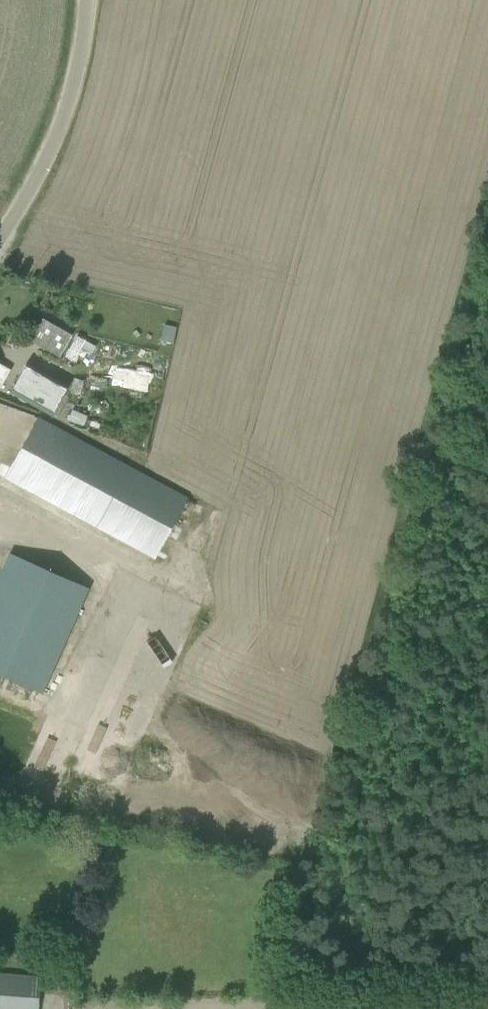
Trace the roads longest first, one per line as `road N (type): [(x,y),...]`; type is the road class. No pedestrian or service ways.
road 1 (unclassified): [(0,231),(28,193),(73,80),(87,0)]

